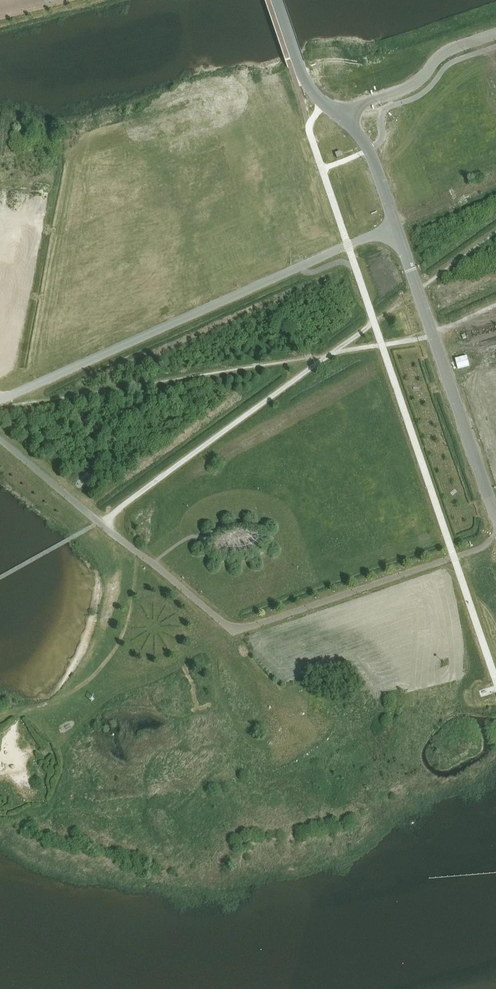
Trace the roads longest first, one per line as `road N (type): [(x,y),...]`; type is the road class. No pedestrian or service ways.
road 1 (residential): [(393,224),(0,400)]
road 2 (tertiary): [(393,224),(495,513)]
road 3 (residential): [(495,33),(452,48),(420,80),(345,119)]
road 4 (tertiary): [(345,119),(306,82),(276,0)]

